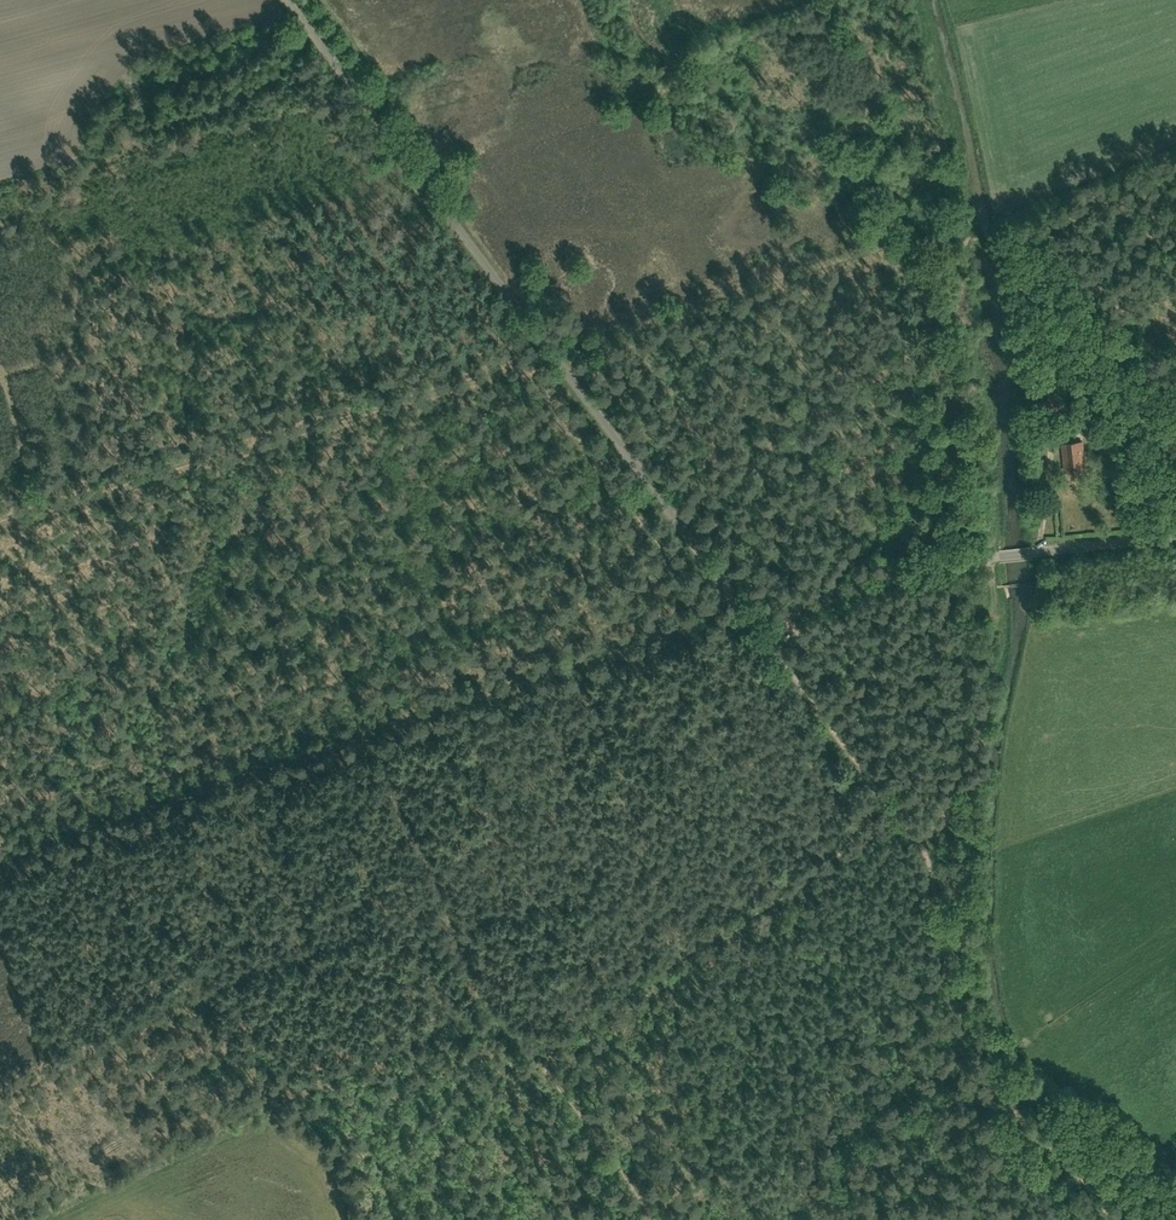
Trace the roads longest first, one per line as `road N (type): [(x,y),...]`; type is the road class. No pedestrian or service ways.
road 1 (unclassified): [(1175,541),(952,561),(780,616),(751,617),(288,0)]
road 2 (track): [(894,814),(851,816),(802,845),(778,887),(549,1036),(537,1057),(650,1214),(643,1219)]

